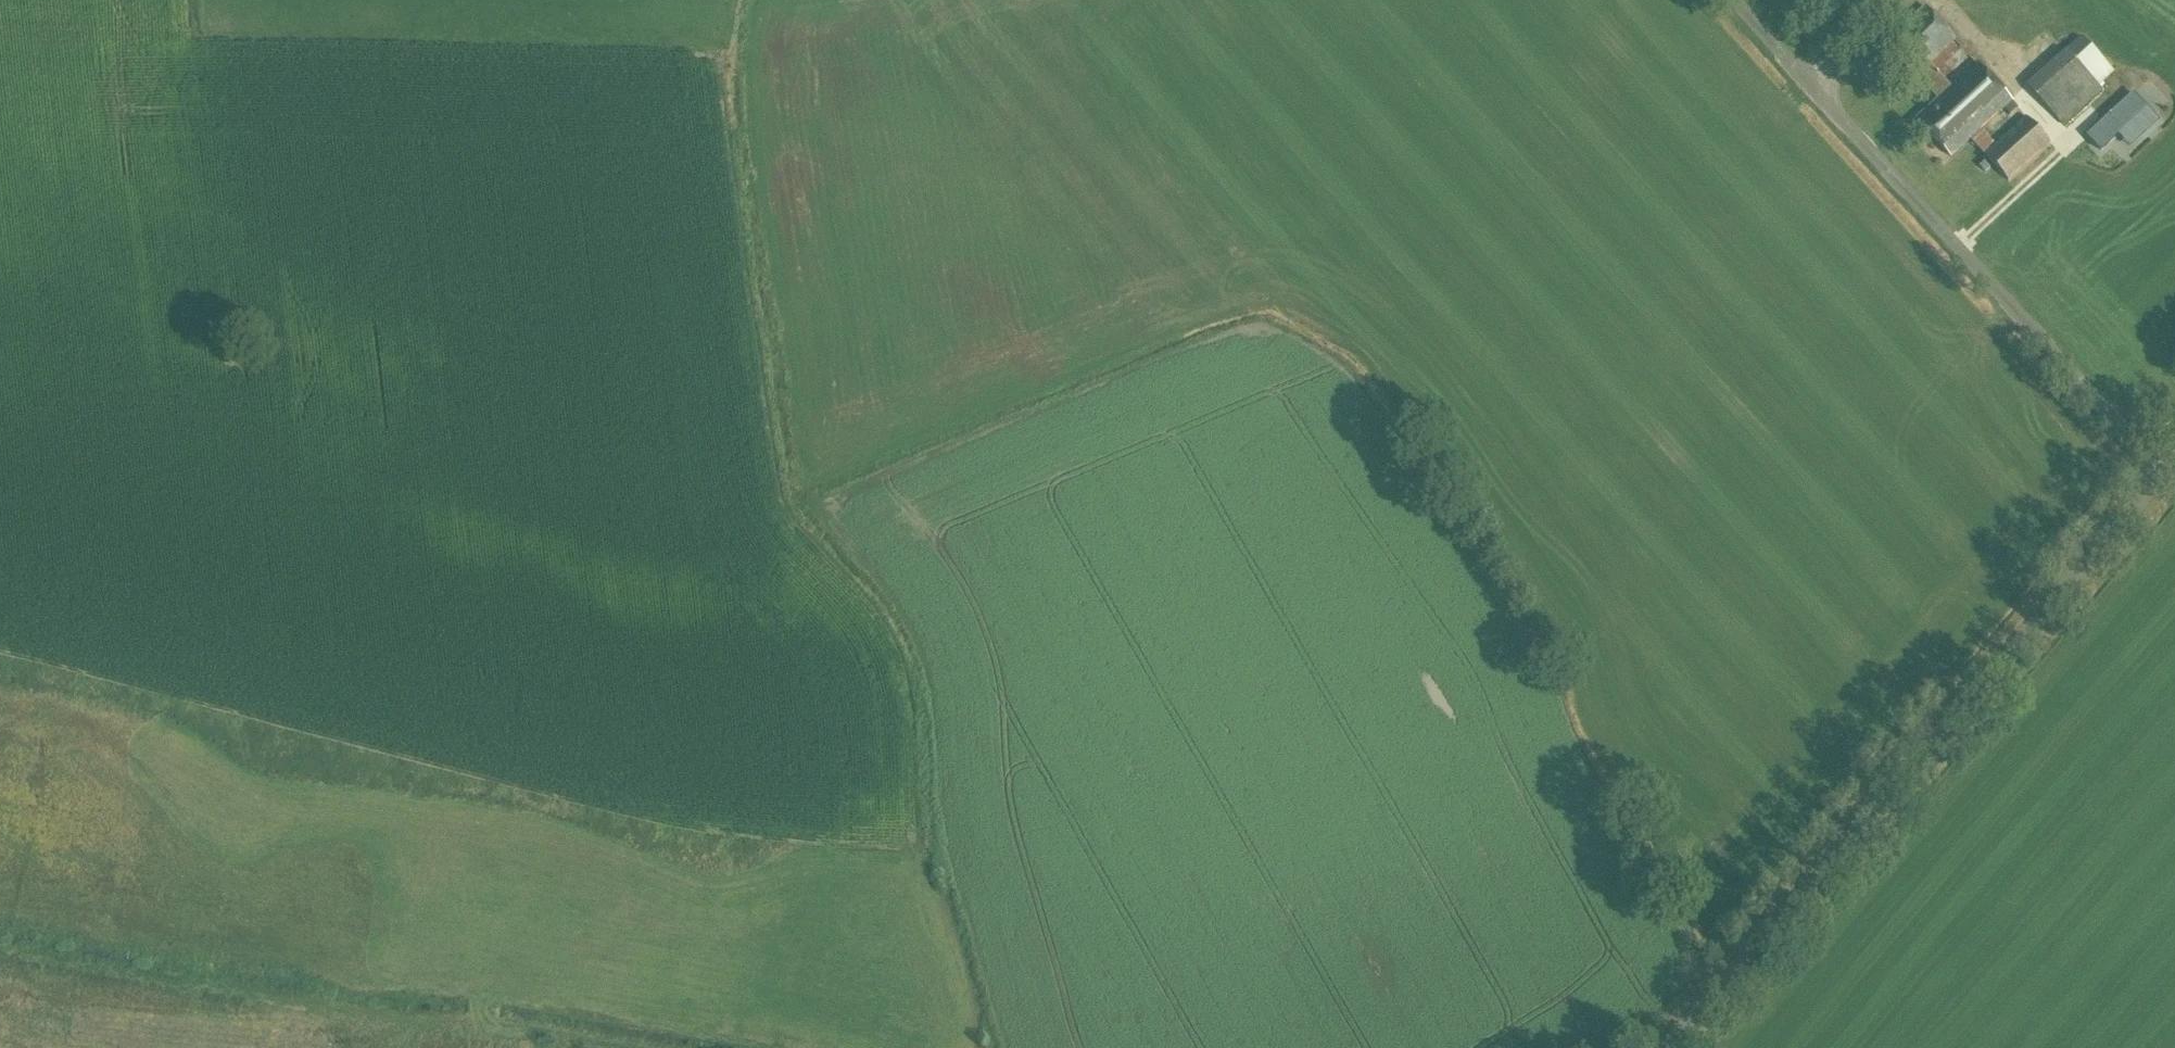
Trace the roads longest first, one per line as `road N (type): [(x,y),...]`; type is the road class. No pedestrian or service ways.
road 1 (unclassified): [(1657,1047),(1705,1002),(2174,451)]

